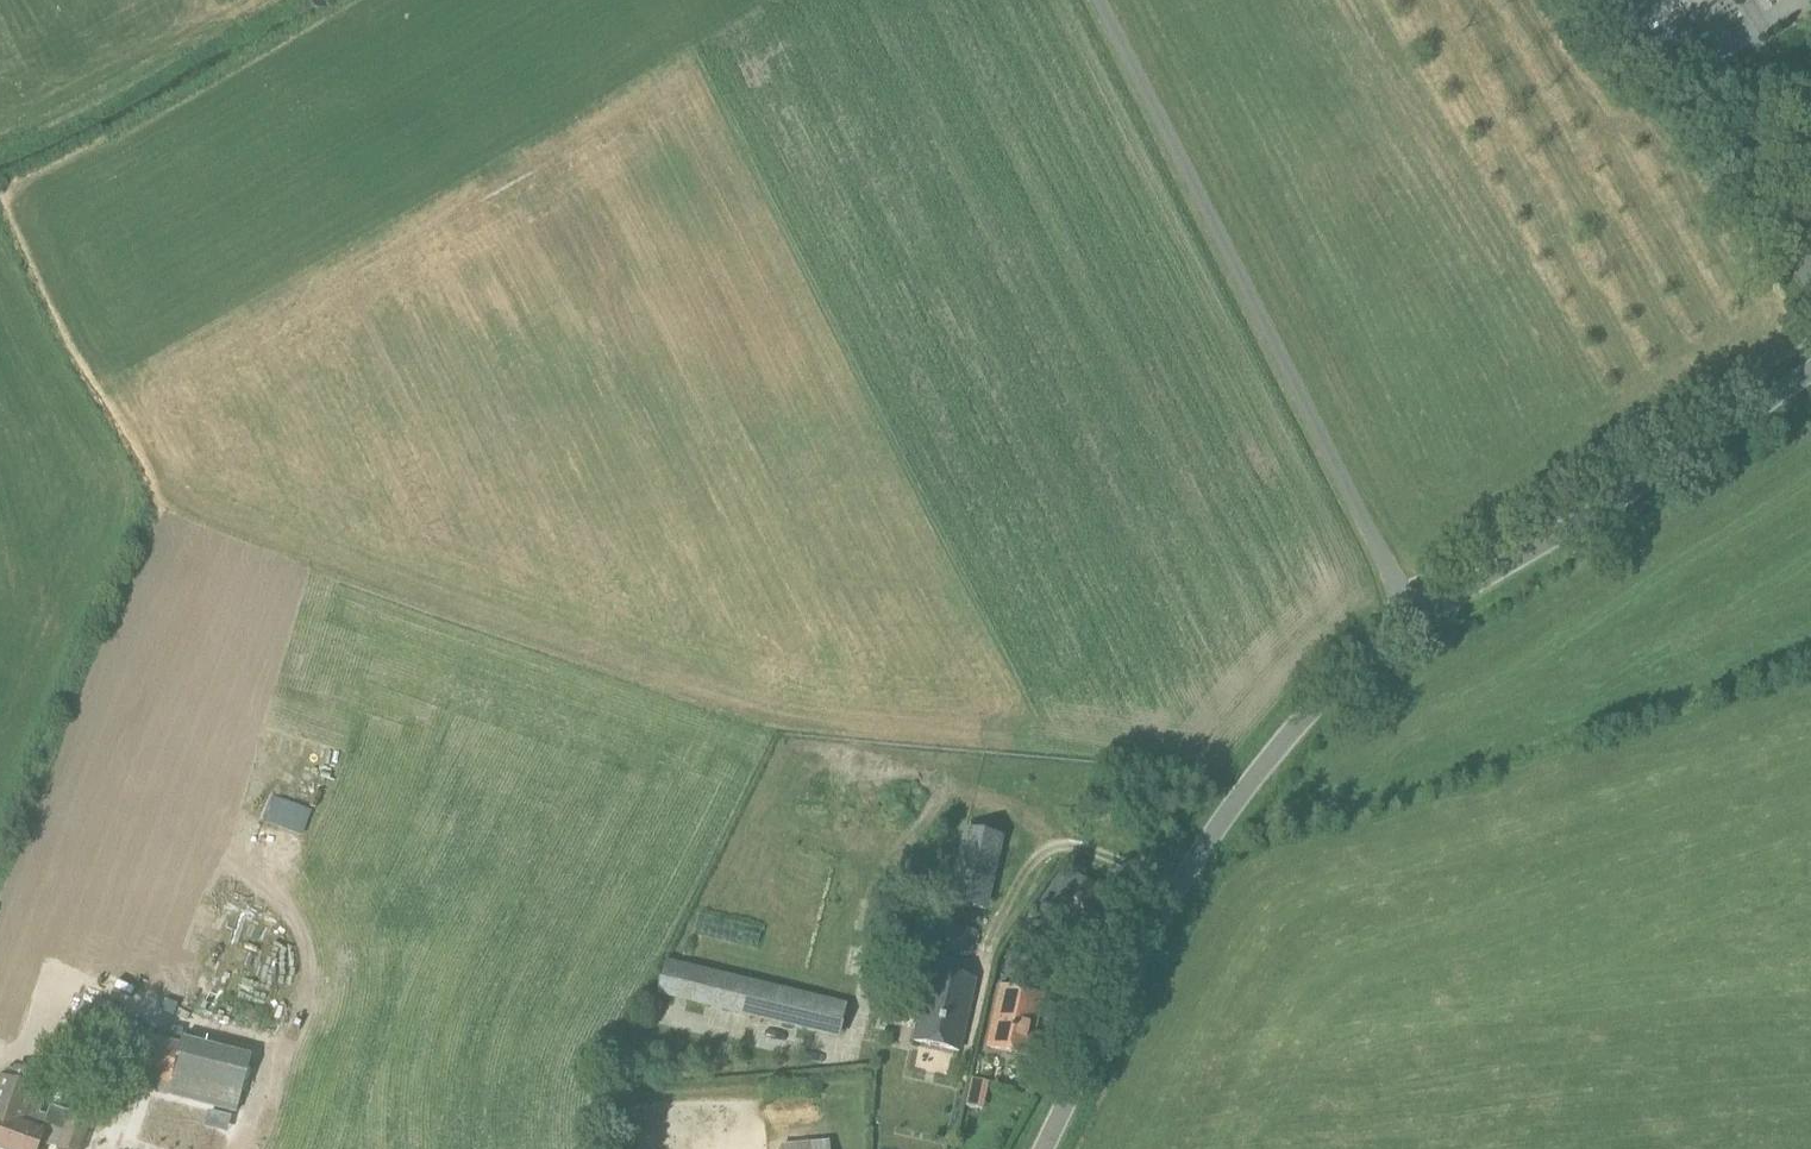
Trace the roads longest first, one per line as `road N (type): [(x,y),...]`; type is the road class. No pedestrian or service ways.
road 1 (unclassified): [(1050,1148),(1212,836),(1275,752),(1349,675),(1418,620),(1810,365)]

